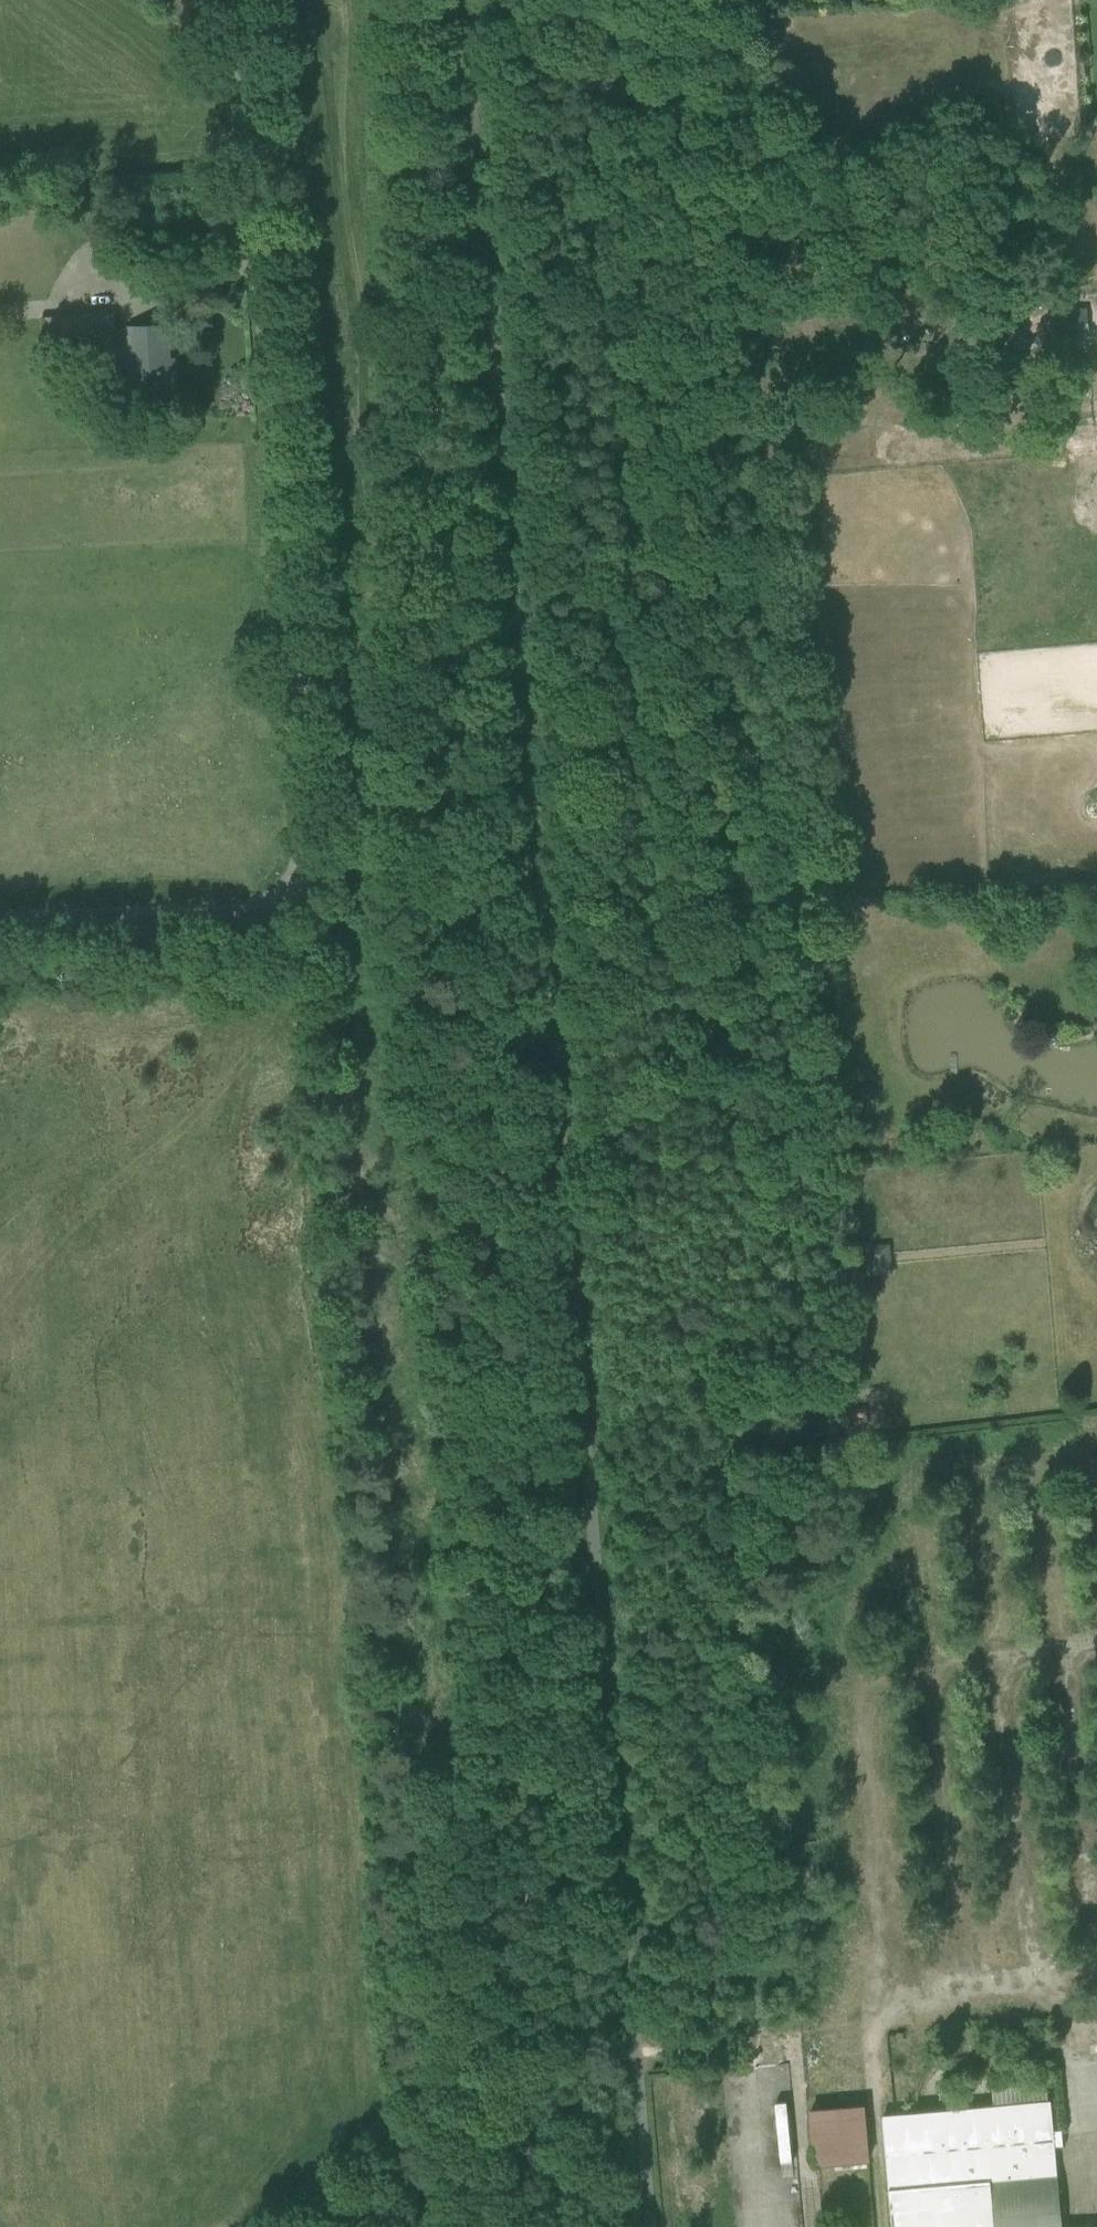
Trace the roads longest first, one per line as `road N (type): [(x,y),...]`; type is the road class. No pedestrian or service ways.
road 1 (unclassified): [(239,0),(304,867),(279,908),(254,914),(0,923)]

